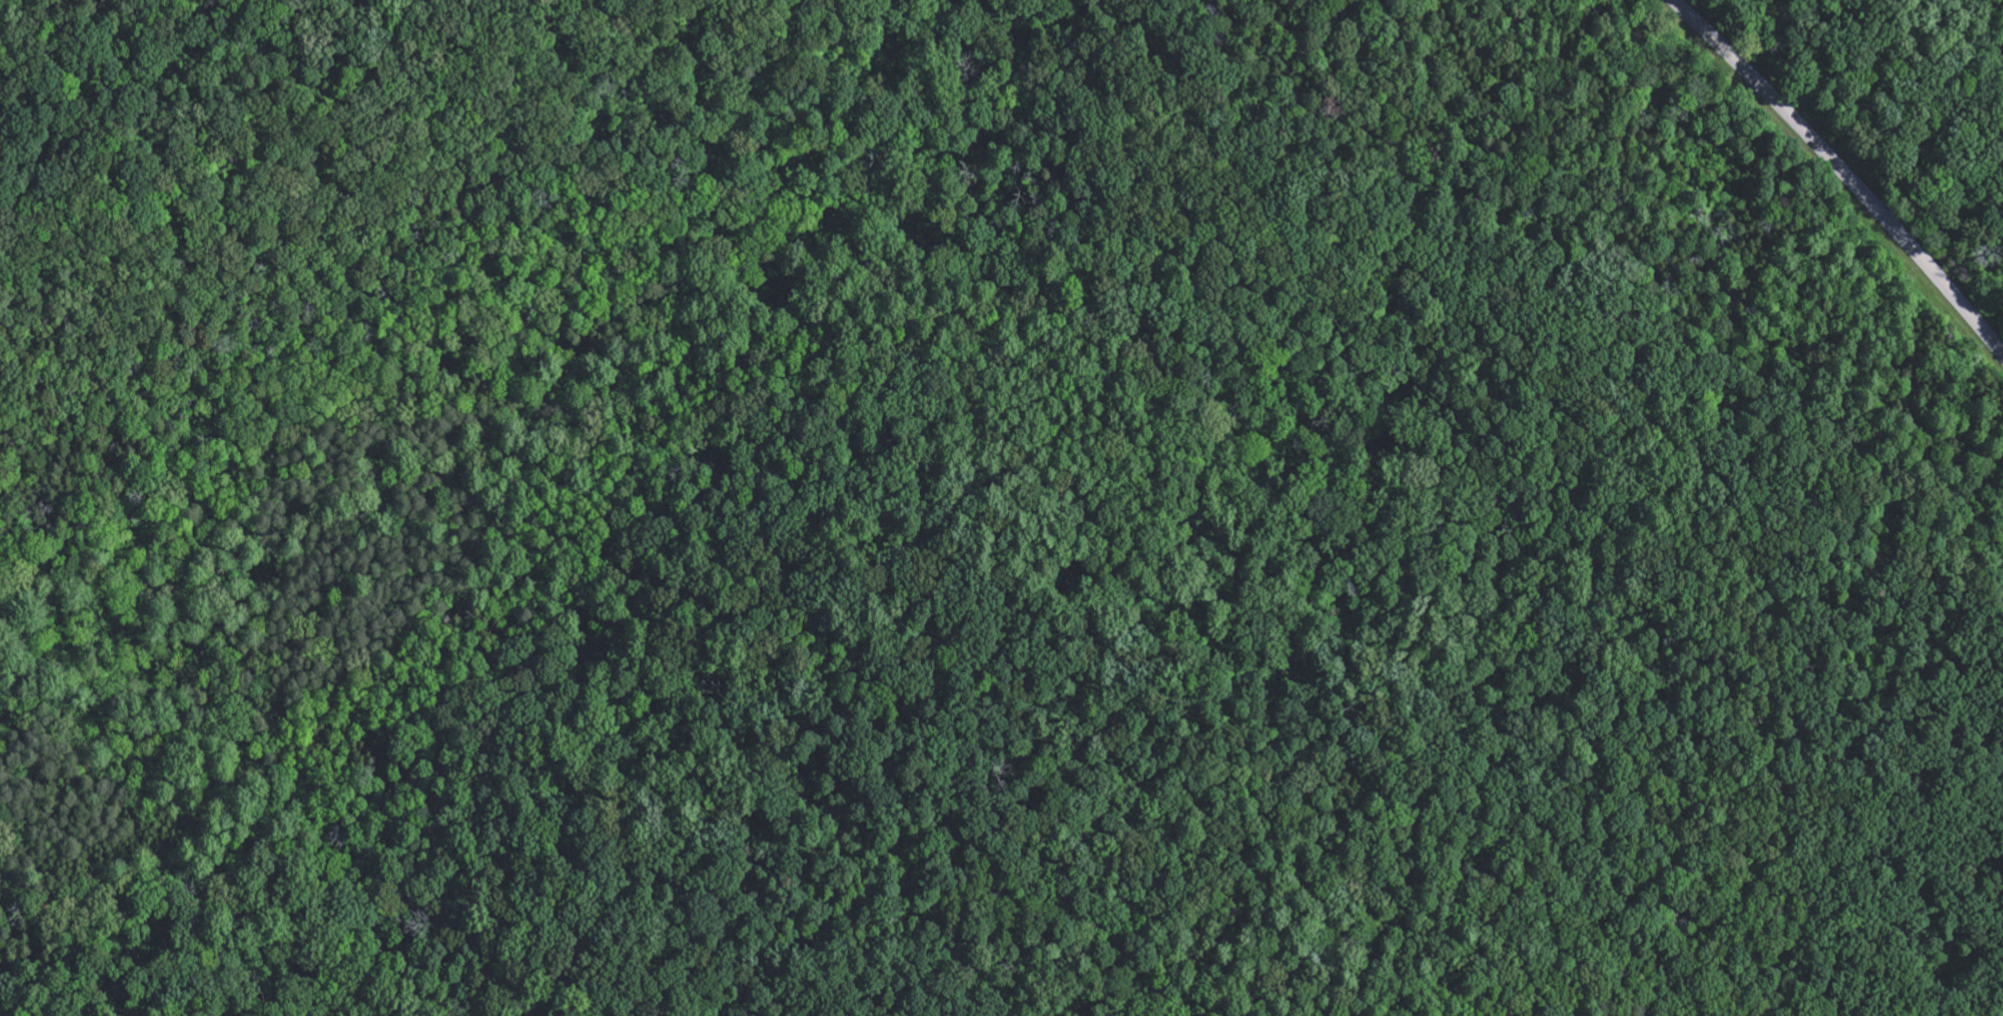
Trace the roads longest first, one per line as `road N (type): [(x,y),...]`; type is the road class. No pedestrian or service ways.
road 1 (secondary): [(1664,0),(1798,128),(2002,361)]

